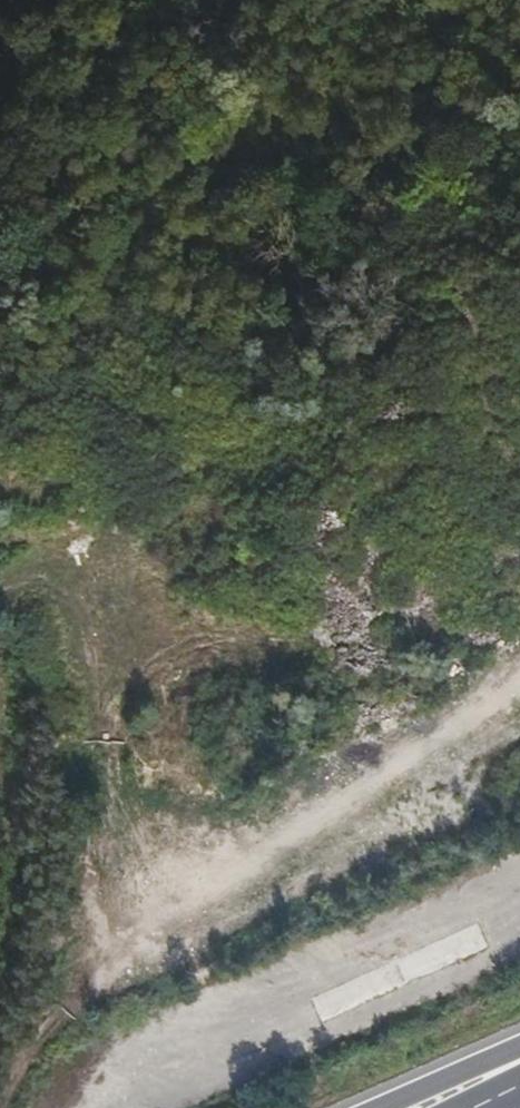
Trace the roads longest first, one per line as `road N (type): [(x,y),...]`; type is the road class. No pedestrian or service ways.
road 1 (trunk): [(519,1045),(378,1107)]

